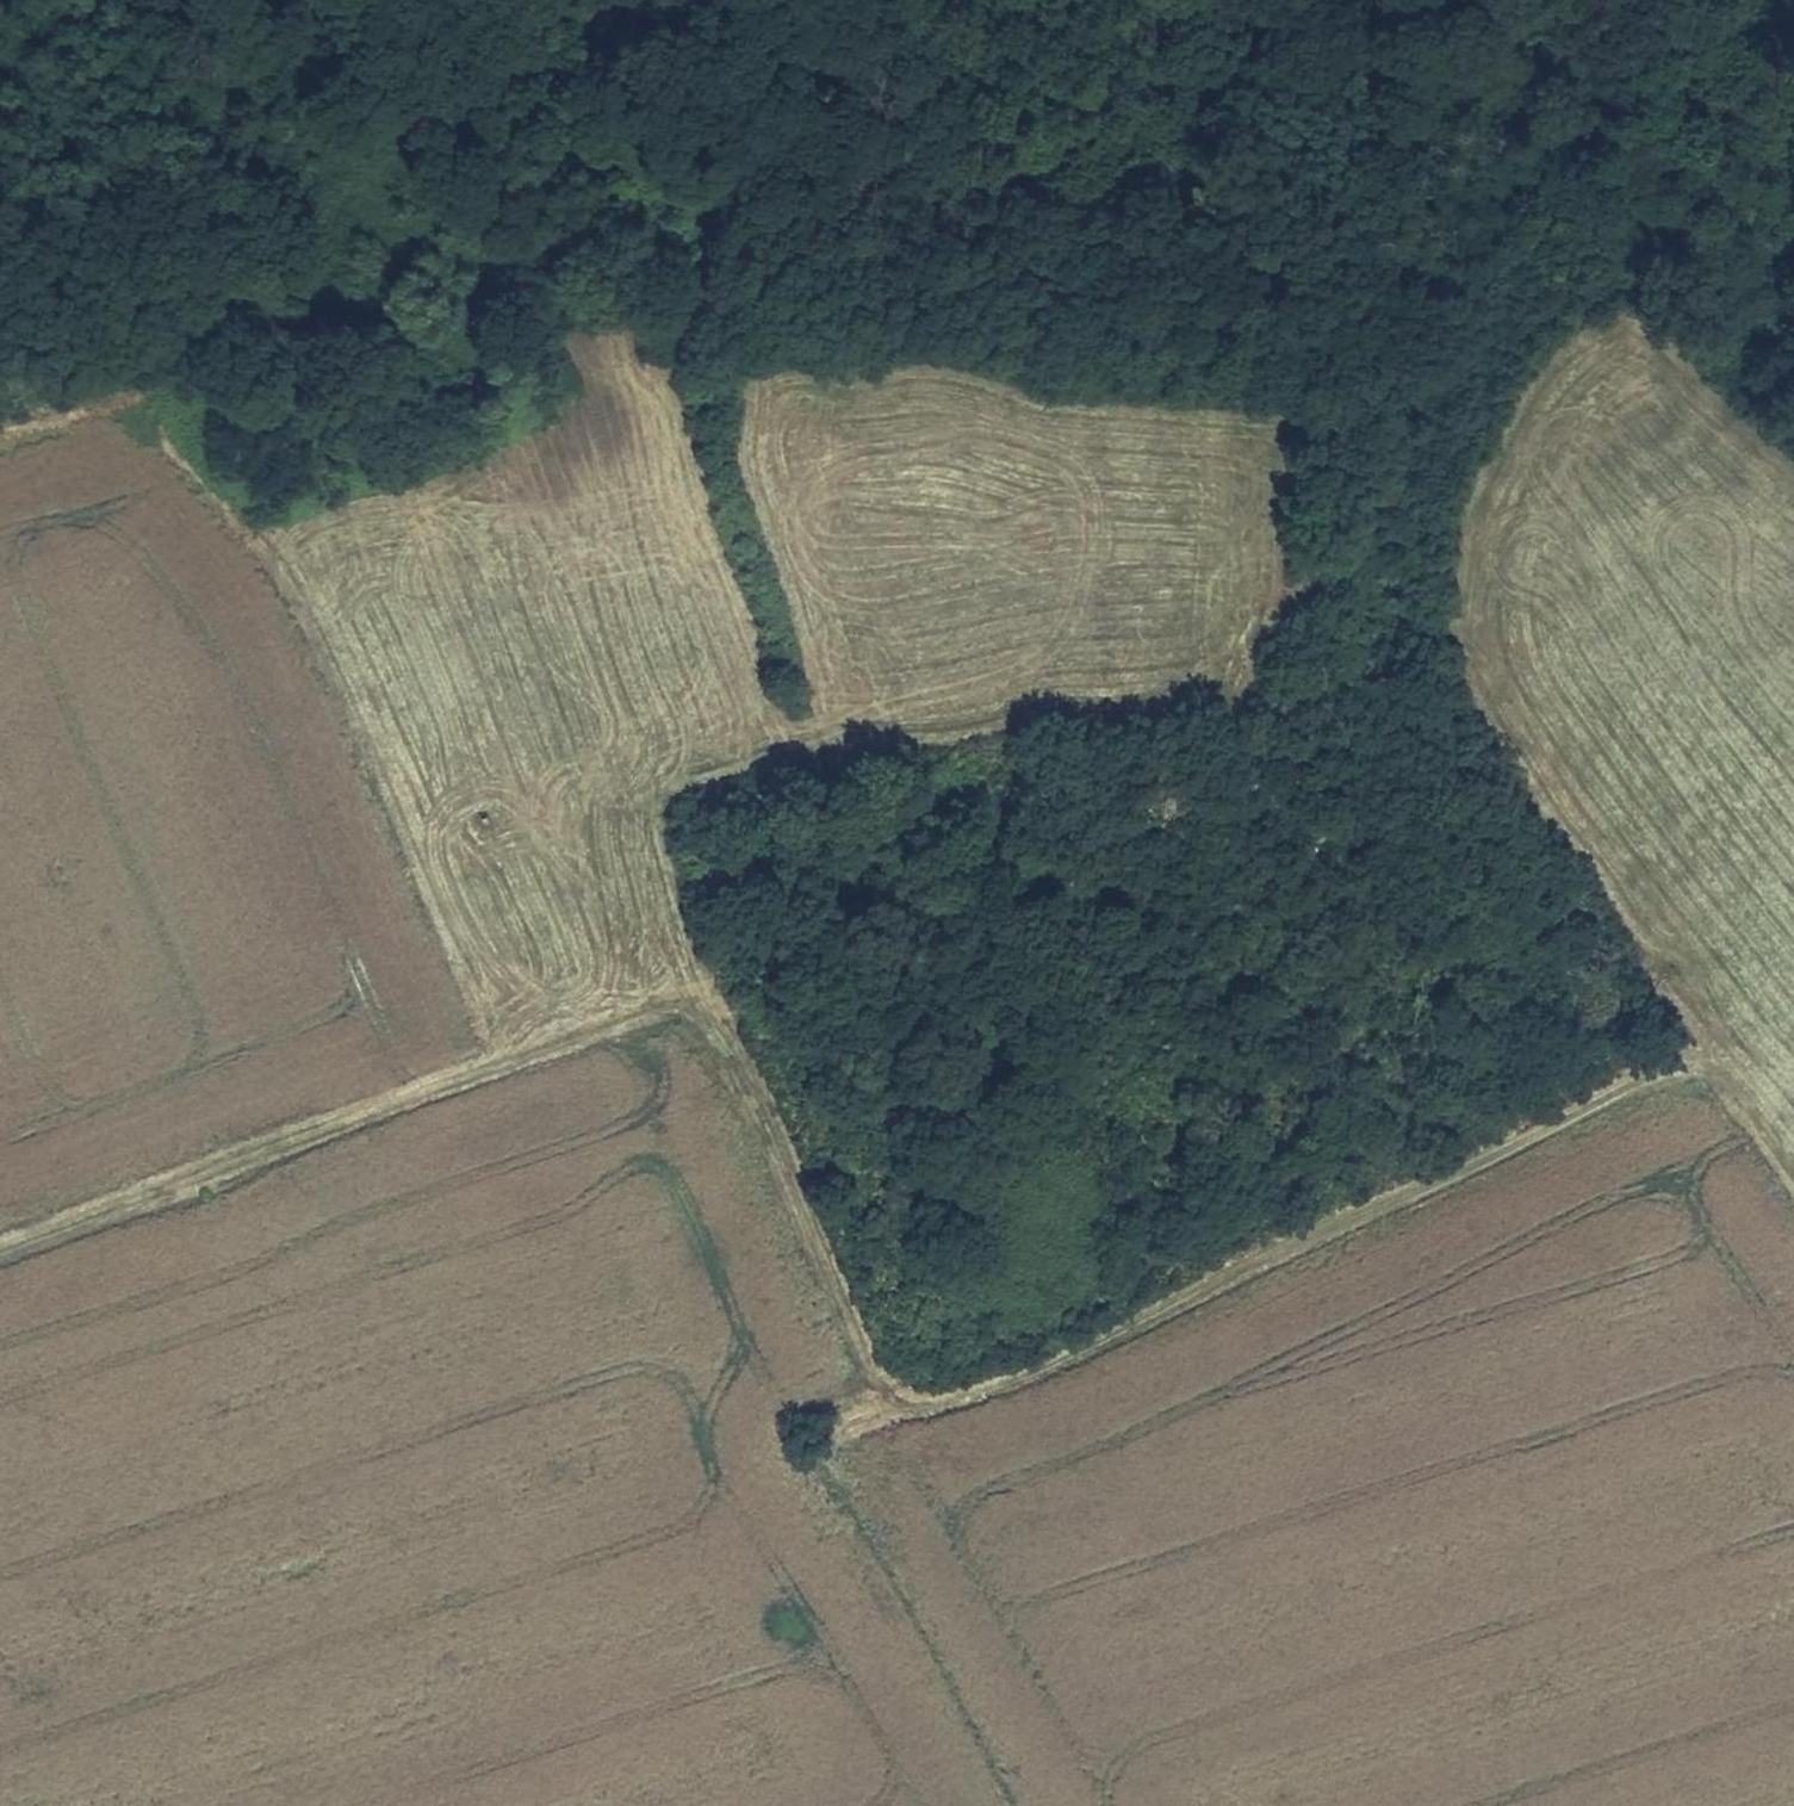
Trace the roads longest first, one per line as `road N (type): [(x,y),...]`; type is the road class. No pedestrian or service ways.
road 1 (track): [(0,1250),(673,1011),(704,1017),(743,1055),(888,1386),(930,1404),(1669,1068),(1713,1074),(1752,1104),(1793,1165)]

